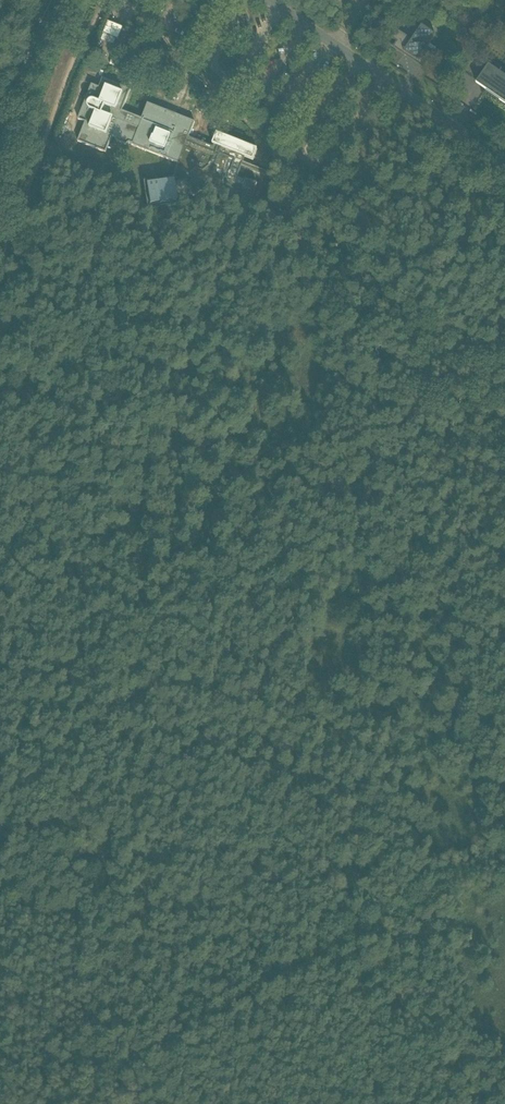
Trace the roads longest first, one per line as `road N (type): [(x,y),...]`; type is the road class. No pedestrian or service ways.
road 1 (residential): [(504,160),(270,0)]

